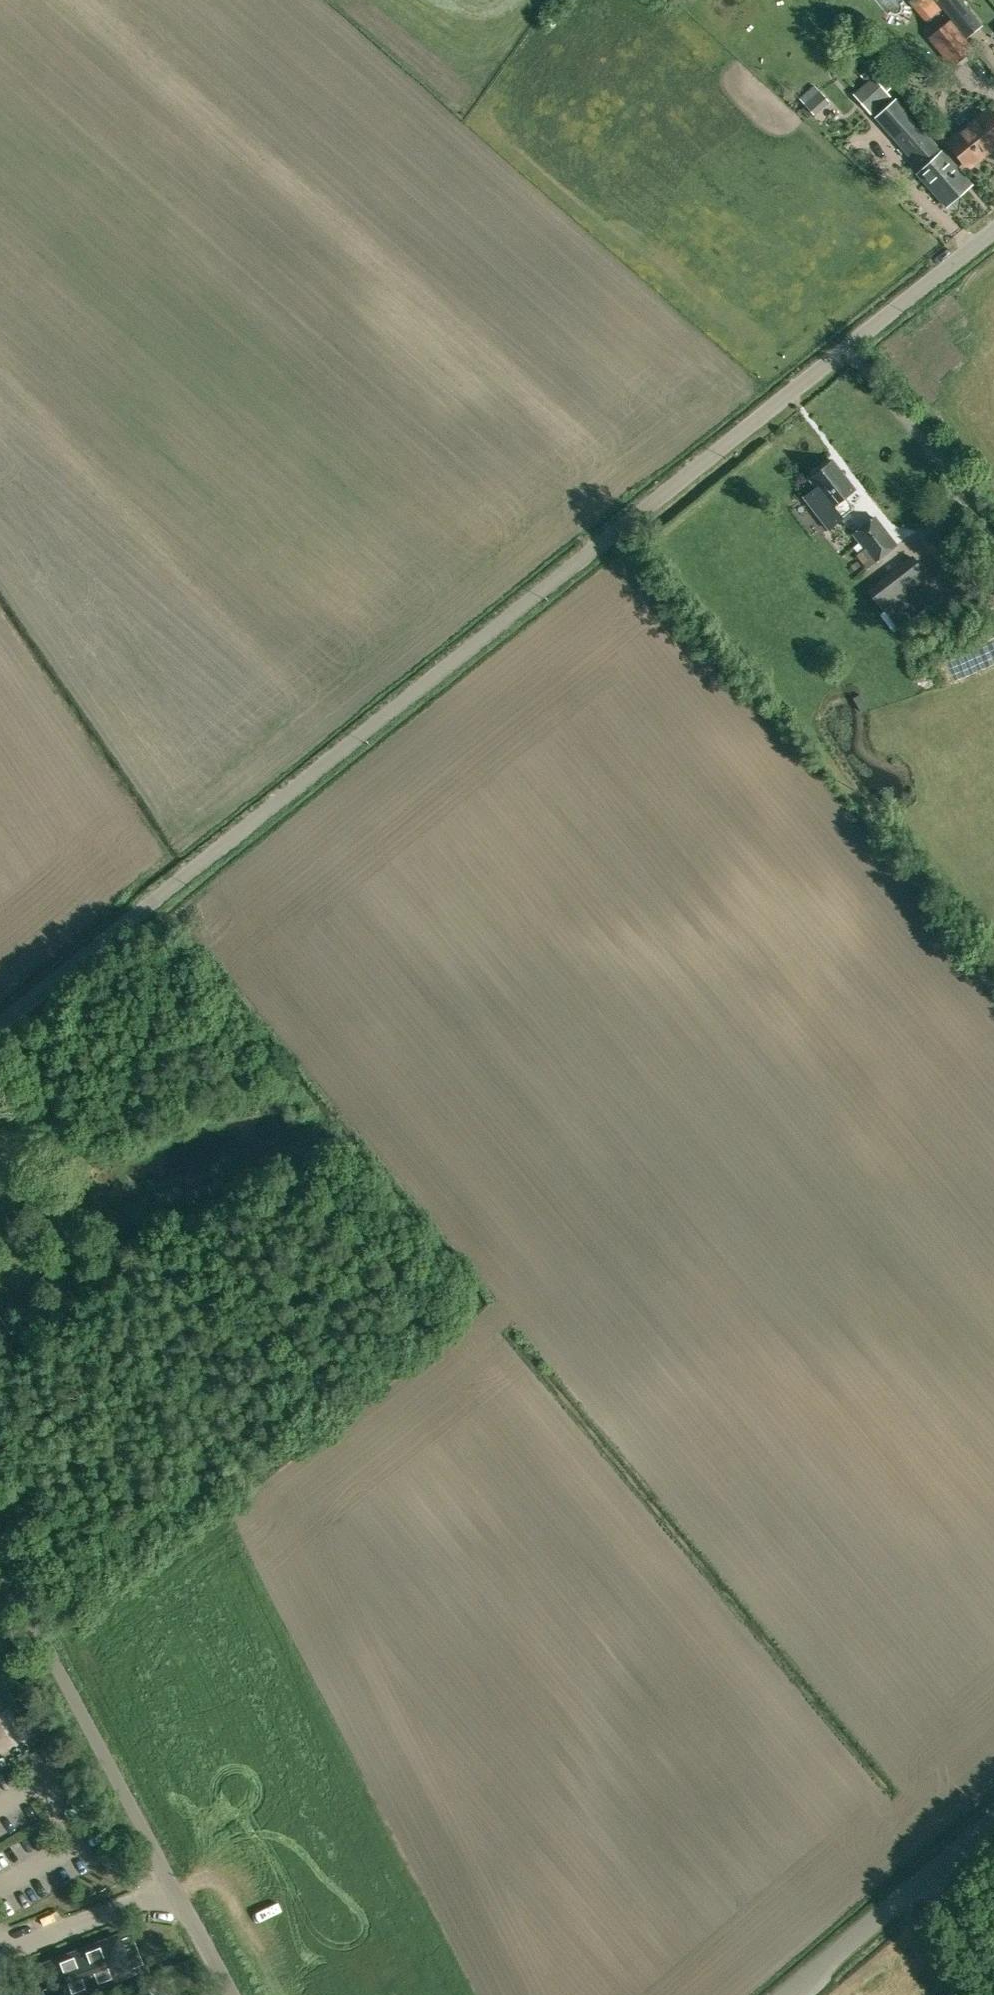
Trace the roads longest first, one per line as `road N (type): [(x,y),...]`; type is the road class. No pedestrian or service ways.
road 1 (unclassified): [(0,1023),(993,229)]
road 2 (unclassified): [(232,1994),(0,1562)]
road 3 (unclassified): [(792,1994),(993,1825)]

